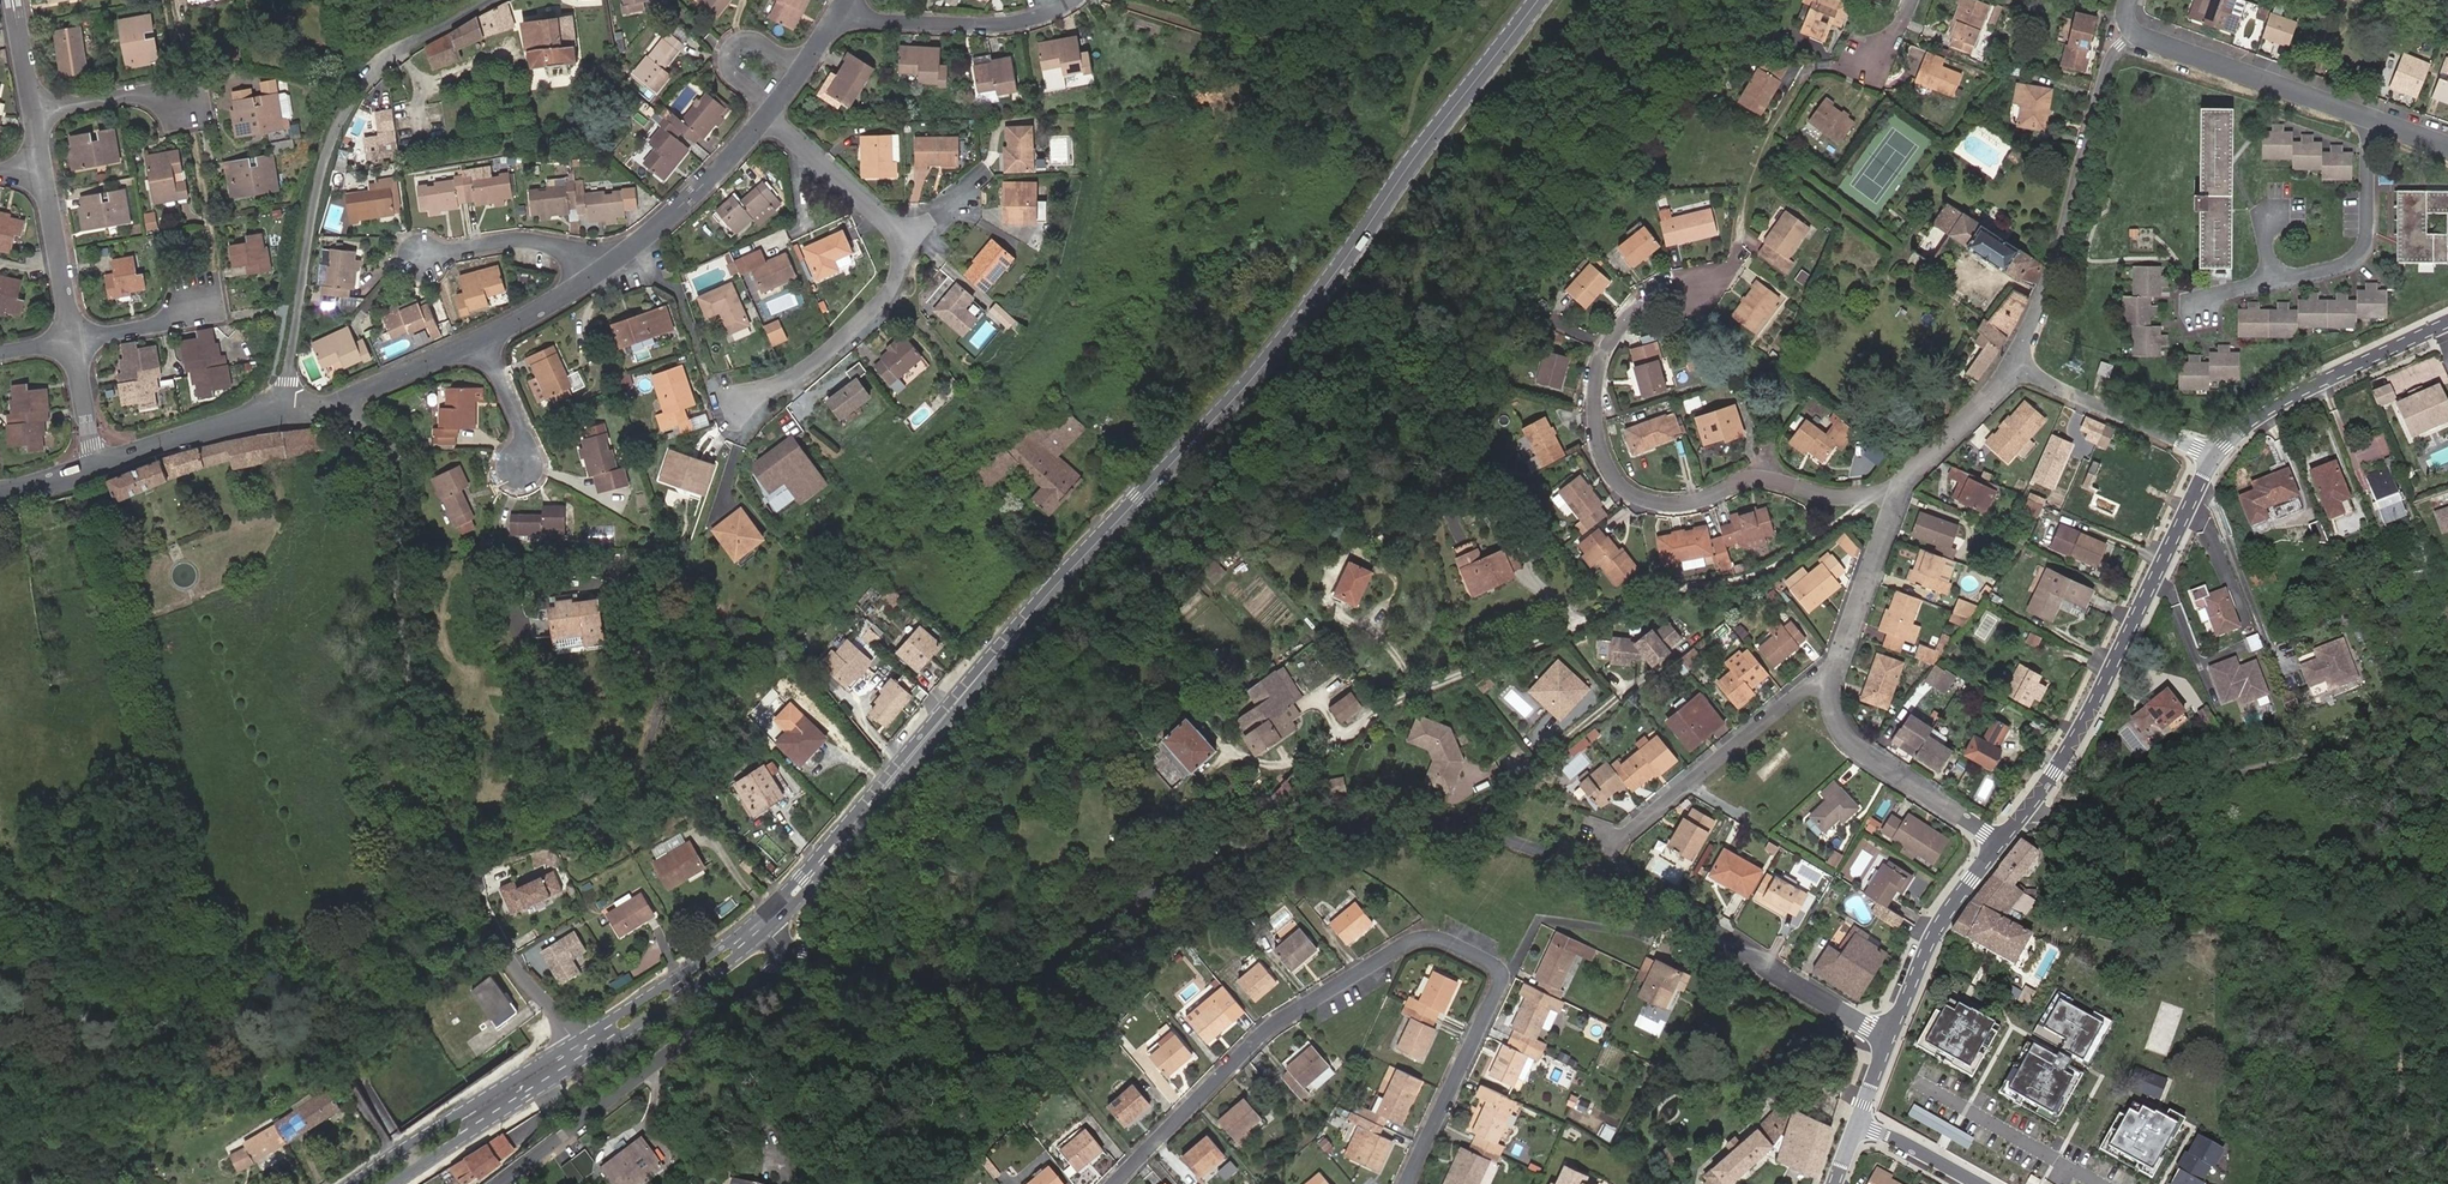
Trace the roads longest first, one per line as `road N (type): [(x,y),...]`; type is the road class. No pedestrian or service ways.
road 1 (residential): [(1885,1036),(1603,877),(1464,833),(1408,827),(1276,837),(1011,978),(949,978),(793,952)]
road 2 (tertiary): [(1538,0),(1263,368),(953,707)]
road 3 (residential): [(1408,1183),(1498,992),(1497,973),(1447,938),(1416,939),(1300,1007),(1115,1183)]
road 4 (residential): [(349,401),(400,481),(409,545),(403,636),(456,840),(509,963),(574,1042)]
road 5 (residential): [(1894,492),(1821,495),(1753,477),(1697,501),(1656,504),(1620,487),(1599,445),(1603,351),(1634,311),(1701,286)]
road 6 (residential): [(494,0),(378,69),(333,134),(278,402)]
road 7 (tertiary): [(1998,841),(2096,699),(2210,458)]
road 8 (residential): [(793,952),(500,1183)]
road 9 (residential): [(2024,369),(2025,336),(2058,272),(2105,70),(2134,33)]
road 10 (residential): [(2376,119),(2366,145),(2366,233),(2353,257),(2220,292),(2199,307)]
road 11 (tertiary): [(769,929),(953,707)]
road 12 (tertiary): [(953,707),(758,917)]
road 13 (tertiary): [(2210,458),(2269,407),(2447,321)]
road 14 (residential): [(1830,680),(1808,688),(1613,844)]
road 15 (tertiary): [(574,1042),(351,1183)]
road 16 (residential): [(2134,33),(2376,119)]
road 17 (residential): [(737,403),(789,378),(871,313),(899,274),(902,237)]
road 18 (residential): [(1998,841),(1856,750),(1839,733),(1830,680)]
road 19 (residential): [(843,6),(868,20),(990,26),(1072,0)]
road 20 (residential): [(765,118),(692,196),(593,276)]
road 21 (tertiary): [(394,1183),(584,1059)]
road 22 (tertiary): [(1885,1036),(1931,936),(1998,841)]
road 23 (tertiary): [(584,1059),(769,929)]
road 24 (tertiary): [(758,917),(574,1042)]
road 25 (residential): [(2024,369),(2210,458)]
road 26 (residential): [(1830,680),(1894,492)]
road 27 (residential): [(278,402),(250,419),(97,465)]
road 28 (residential): [(419,259),(526,242),(569,251),(593,276)]
road 29 (residential): [(765,118),(902,237)]
road 30 (residential): [(1894,492),(2024,369)]
road 31 (residential): [(40,166),(72,341)]
road 32 (residential): [(2065,1165),(1918,1082)]
road 33 (residential): [(31,113),(130,96),(177,103)]
road 34 (track): [(0,1111),(72,1162),(127,1183)]
road 35 (residential): [(481,341),(349,401)]
road 36 (residential): [(204,304),(166,321),(72,341)]
road 37 (residential): [(843,6),(765,118)]
road 38 (residential): [(523,466),(522,427),(481,341)]
road 39 (residential): [(593,276),(481,341)]
road 40 (residential): [(1967,1183),(1853,1128)]
road 41 (residential): [(72,341),(97,465)]

